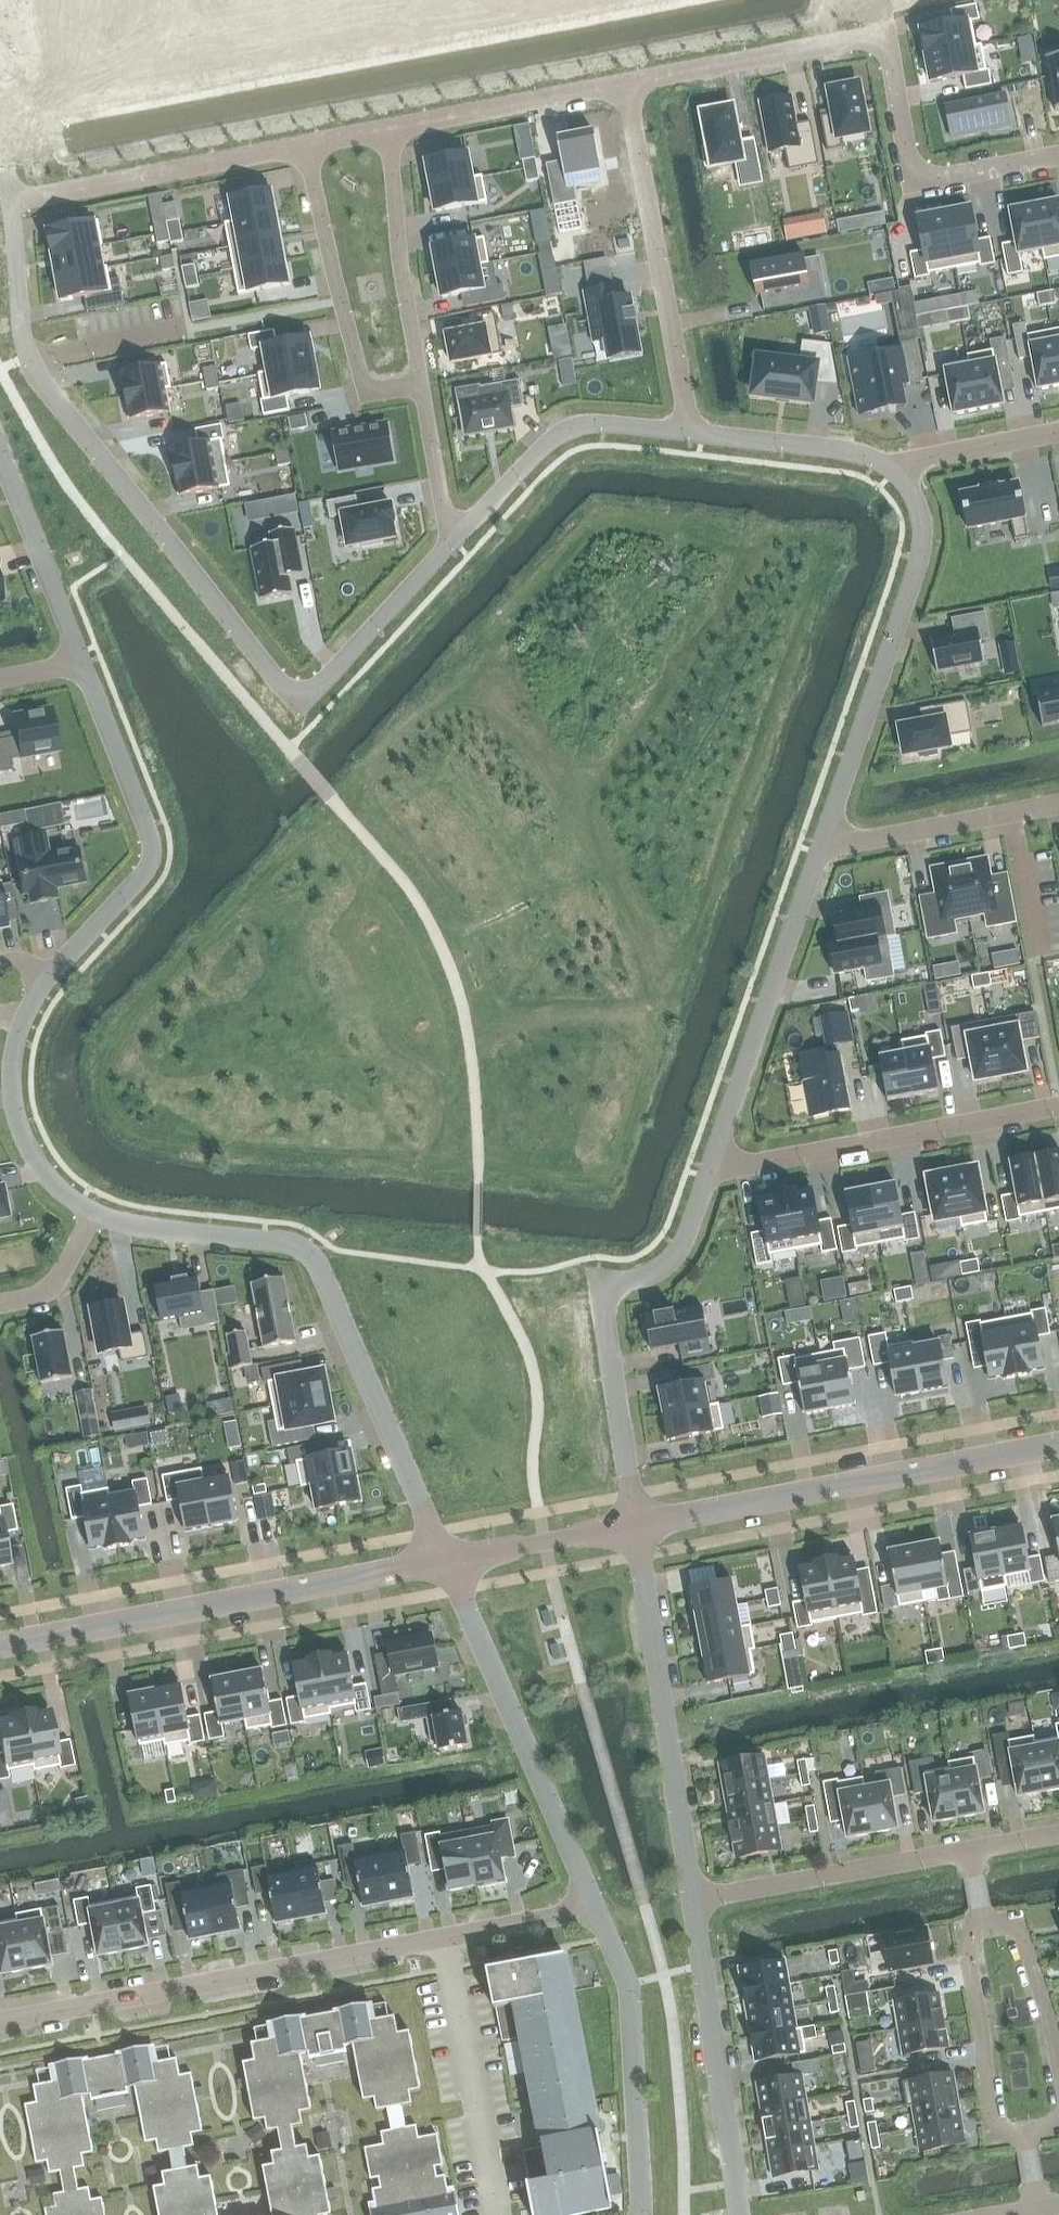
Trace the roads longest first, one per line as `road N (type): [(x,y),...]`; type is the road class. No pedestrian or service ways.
road 1 (residential): [(450,541),(297,705),(41,380),(19,321),(9,201)]
road 2 (residential): [(593,1908),(0,2021)]
road 3 (residential): [(0,105),(550,0)]
road 4 (residential): [(92,1212),(307,1250),(444,1561)]
road 5 (tertiary): [(444,1561),(0,1645)]
road 6 (tertiary): [(1058,1445),(636,1525)]
road 7 (residential): [(636,1525),(605,1309),(617,1291),(672,1262),(709,1169)]
road 8 (residential): [(820,846),(917,569),(917,507),(895,472)]
road 9 (residential): [(693,1902),(636,1525)]
road 10 (residential): [(593,1908),(444,1561)]
road 11 (residential): [(47,977),(151,855),(79,661)]
road 12 (residential): [(692,434),(625,80)]
road 13 (residential): [(1058,1105),(709,1169)]
road 14 (residential): [(709,1169),(820,846)]
road 15 (residential): [(738,2214),(693,1902)]
road 16 (residential): [(640,2214),(627,1984),(593,1908)]
road 17 (residential): [(421,378),(368,389),(305,144)]
road 18 (residential): [(1058,156),(922,182),(912,175),(883,26)]
road 19 (residential): [(305,144),(9,201)]
road 20 (residential): [(692,434),(569,430),(450,541)]
road 21 (residential): [(693,1902),(970,1851)]
road 22 (residential): [(92,1212),(56,1188),(25,1145),(14,1110),(12,1052),(47,977)]
road 23 (residential): [(883,26),(625,80)]
road 24 (residential): [(421,378),(400,274),(388,127)]
road 25 (residential): [(1058,802),(820,846)]
road 26 (residential): [(625,80),(388,127)]
road 27 (residential): [(984,1928),(967,1948),(990,2120),(999,2133),(1025,2132)]
road 28 (residential): [(79,661),(0,459)]
road 29 (residential): [(895,472),(860,455),(692,434)]
road 30 (tertiary): [(636,1525),(444,1561)]
road 31 (residential): [(1058,2065),(1019,1928),(984,1928)]
road 32 (residential): [(895,472),(948,450),(1058,430)]
road 33 (residential): [(450,541),(421,378)]
road 34 (residential): [(0,1303),(38,1296),(55,1282),(92,1212)]

